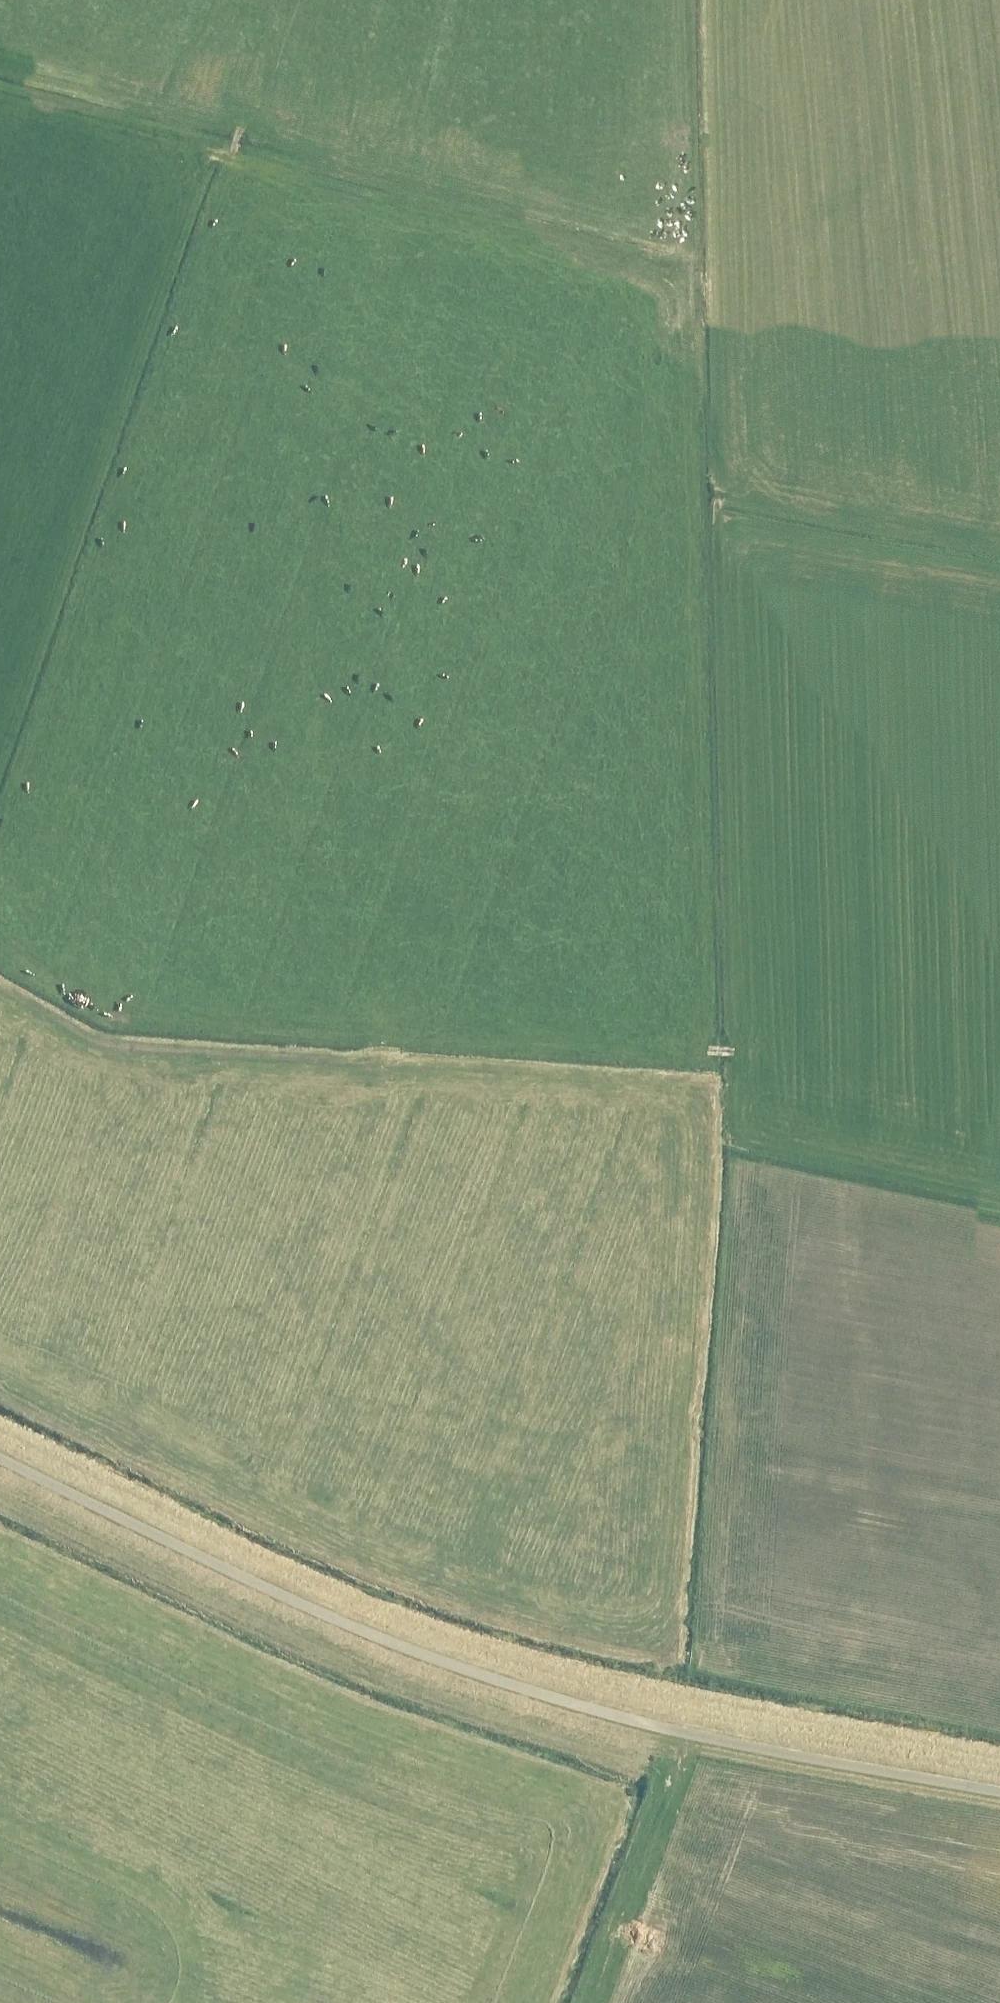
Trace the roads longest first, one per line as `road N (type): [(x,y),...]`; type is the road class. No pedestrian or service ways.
road 1 (unclassified): [(999,1792),(721,1743),(462,1671),(331,1620),(0,1460)]

